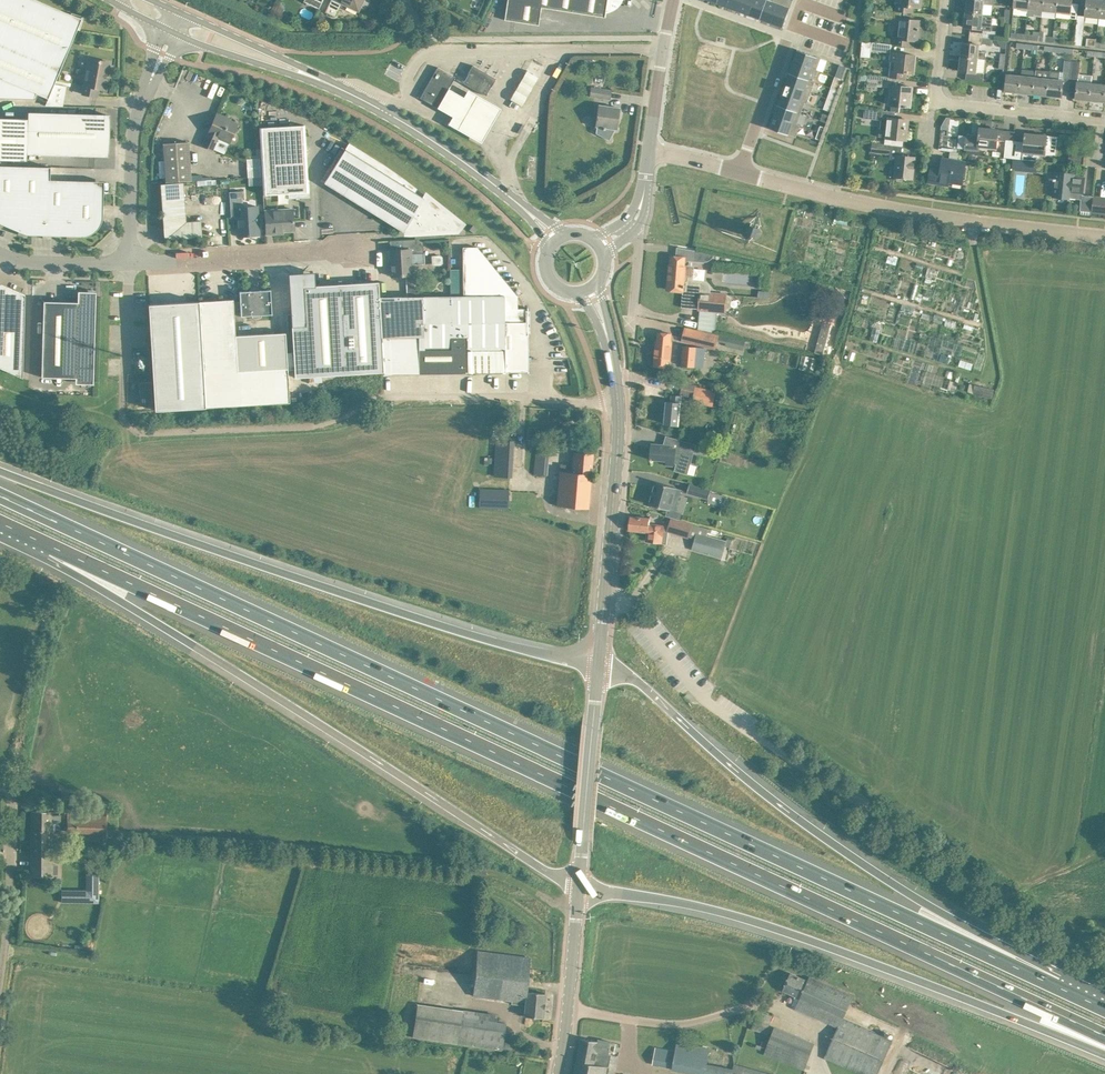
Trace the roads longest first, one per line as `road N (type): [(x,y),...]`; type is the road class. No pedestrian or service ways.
road 1 (motorway): [(1055,986),(0,496)]
road 2 (motorway): [(51,547),(1104,1035)]
road 3 (motorway): [(599,665),(334,590),(0,471)]
road 4 (motorway): [(51,547),(123,602),(579,885)]
road 5 (motorway): [(1055,986),(755,788),(649,690),(599,665)]
road 6 (motorway): [(579,885),(755,923),(1104,1051)]
road 7 (track): [(705,704),(1104,961)]
road 8 (residential): [(739,172),(881,208),(1104,236)]
road 9 (secondary): [(604,603),(620,427),(612,356)]
road 10 (unclassified): [(130,263),(133,141),(172,29)]
road 11 (unclassified): [(130,263),(365,252)]
road 12 (secondary): [(579,885),(599,665)]
road 13 (unclassified): [(0,1000),(18,780)]
road 14 (unclassified): [(389,397),(603,404)]
road 15 (secondary): [(501,190),(436,142),(324,81)]
road 16 (tertiary): [(560,1073),(579,885)]
road 17 (unclassified): [(1104,119),(938,102)]
road 18 (secondary): [(172,29),(324,81)]
road 19 (secondary): [(324,81),(181,12)]
road 20 (unclassified): [(648,149),(675,0)]
road 21 (residential): [(739,172),(789,35)]
road 22 (unclassified): [(705,704),(629,615),(604,603)]
road 23 (unclassified): [(0,252),(30,262),(130,263)]

